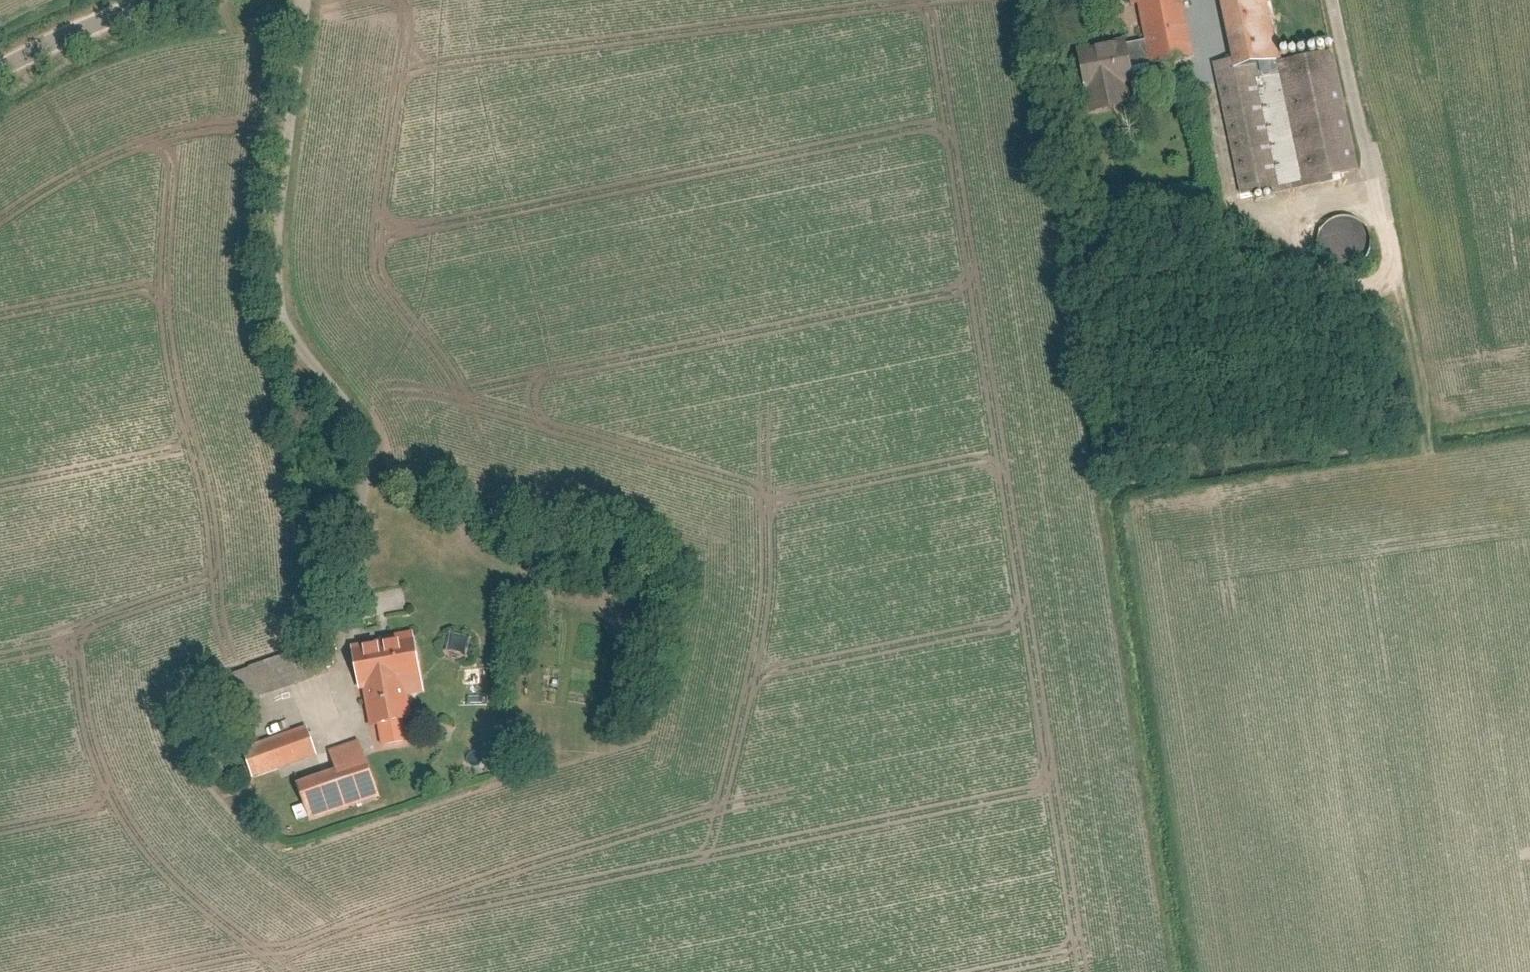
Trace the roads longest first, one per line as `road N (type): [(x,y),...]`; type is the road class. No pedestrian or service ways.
road 1 (unclassified): [(196,0),(0,77)]

